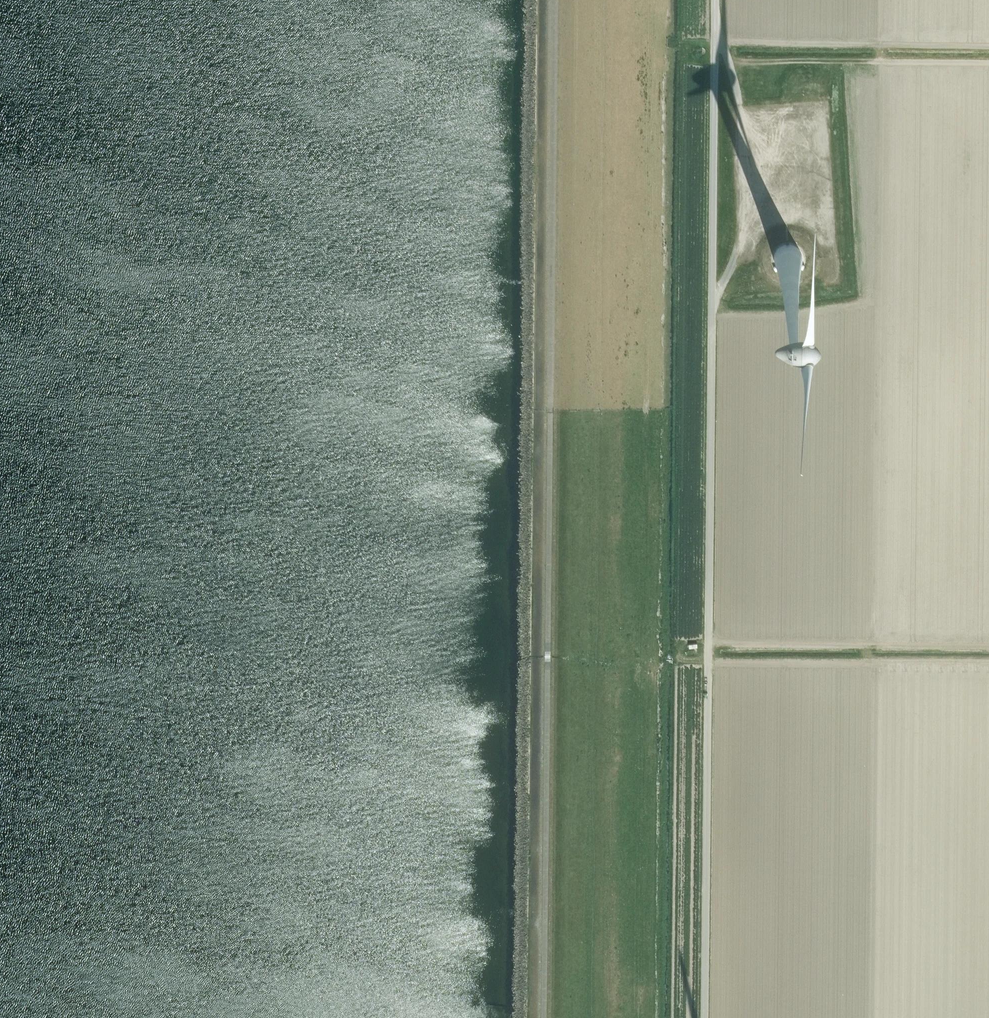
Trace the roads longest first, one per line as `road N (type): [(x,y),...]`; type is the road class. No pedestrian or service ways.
road 1 (unclassified): [(543,1017),(554,0)]

